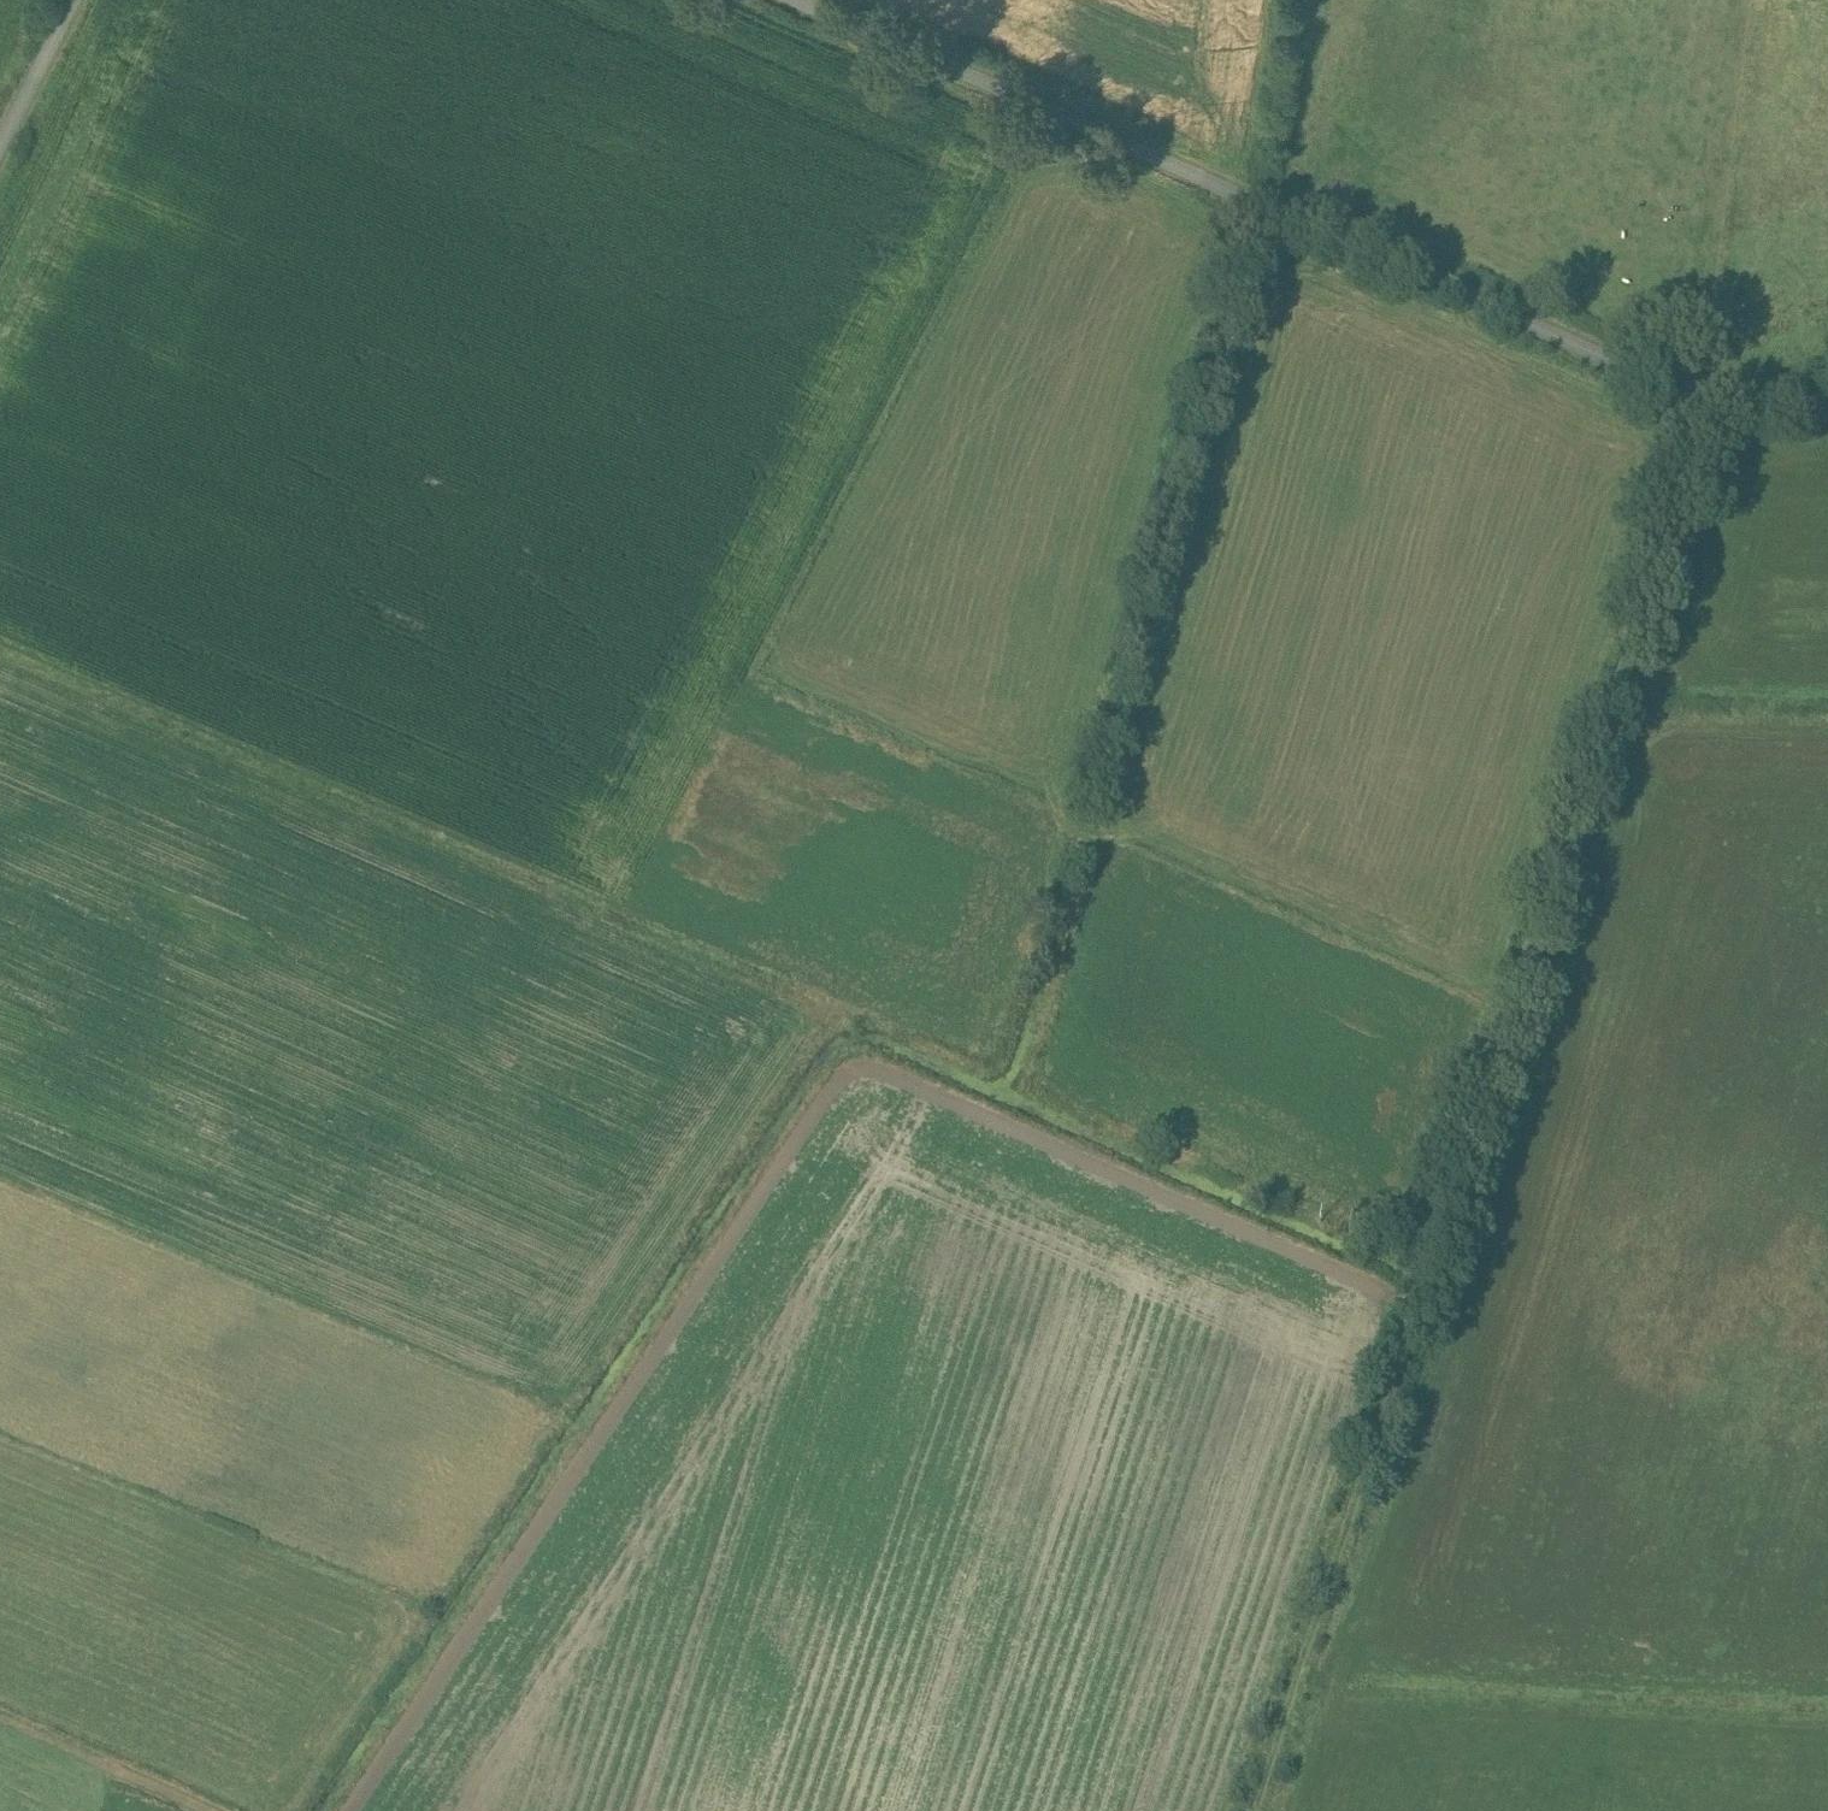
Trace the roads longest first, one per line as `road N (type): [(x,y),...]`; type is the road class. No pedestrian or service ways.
road 1 (track): [(1716,403),(1259,1810)]
road 2 (unclassified): [(1827,411),(1716,403),(794,0)]
road 3 (track): [(0,1719),(212,1810)]
road 4 (unclassified): [(75,0),(0,145)]

